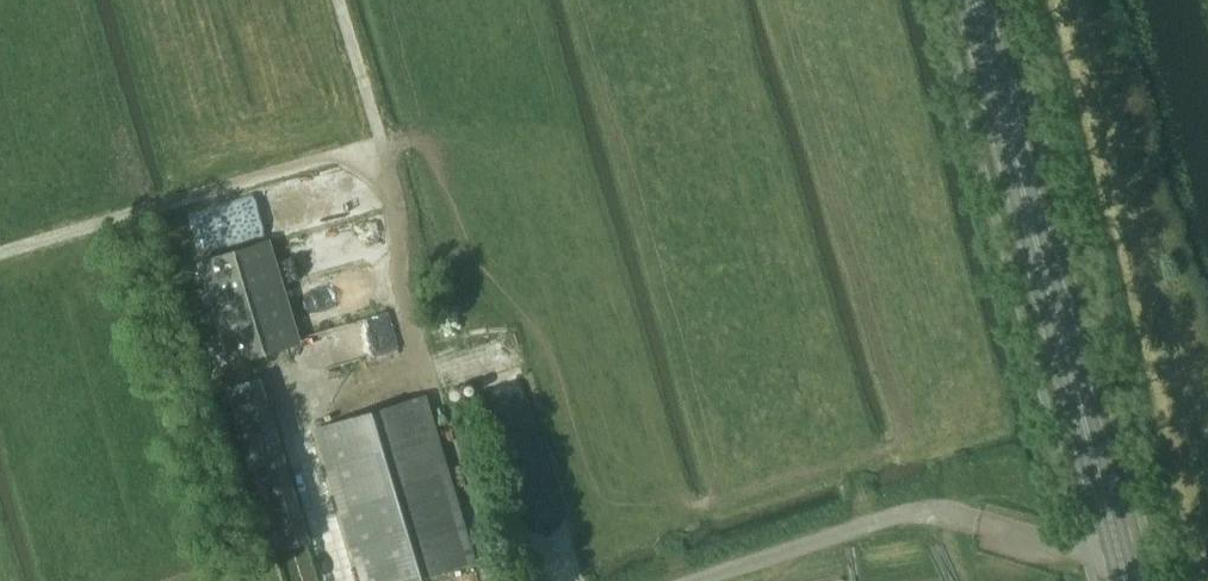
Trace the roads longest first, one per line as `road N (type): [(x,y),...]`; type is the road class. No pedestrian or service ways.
road 1 (primary): [(1127,580),(978,0)]
road 2 (track): [(0,255),(382,144)]
road 3 (track): [(428,371),(382,144),(338,0)]
road 4 (unclassified): [(701,580),(905,513),(979,527)]

